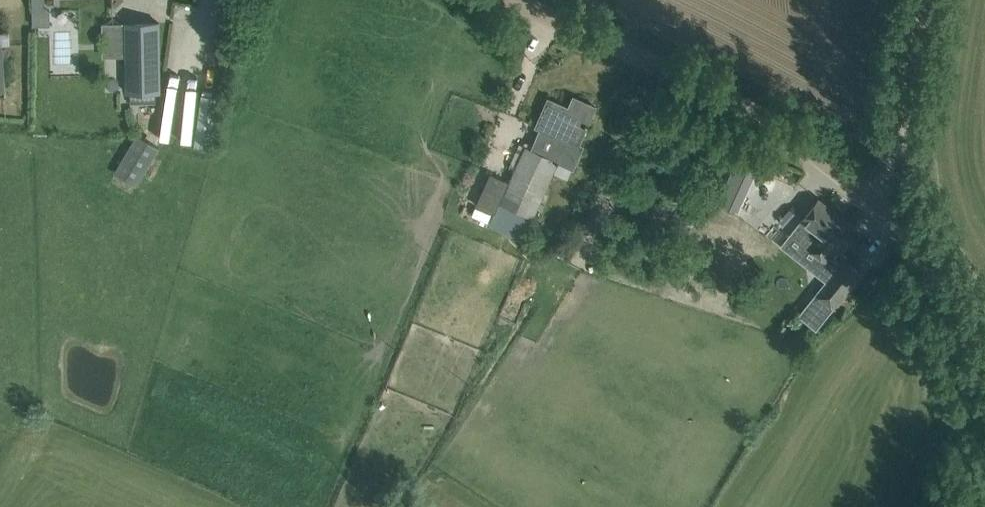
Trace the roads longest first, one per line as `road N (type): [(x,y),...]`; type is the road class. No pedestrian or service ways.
road 1 (unclassified): [(984,388),(932,274),(836,169),(784,127),(513,0)]
road 2 (track): [(930,0),(899,152),(875,205)]

